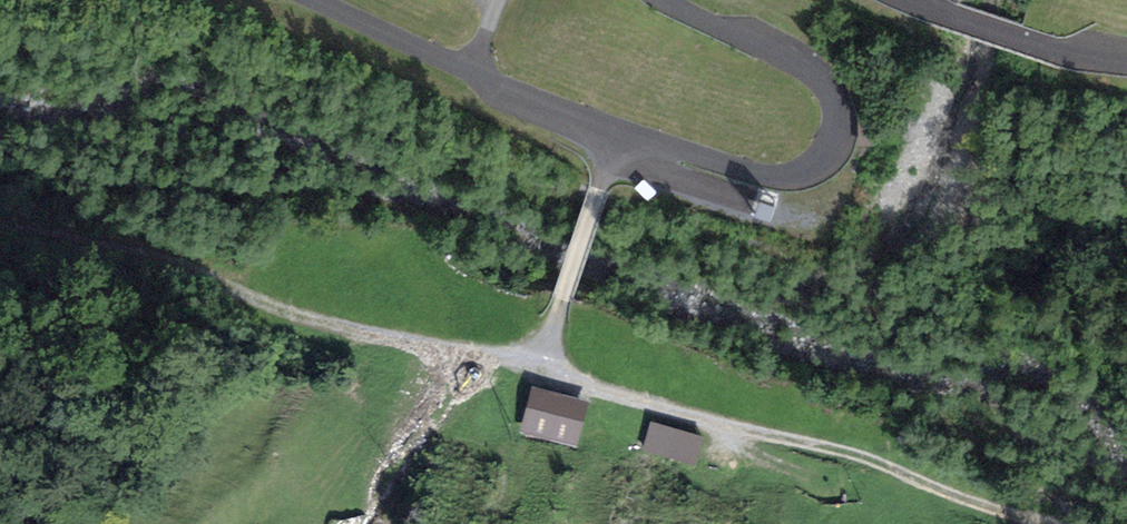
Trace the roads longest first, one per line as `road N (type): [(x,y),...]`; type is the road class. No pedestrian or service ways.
road 1 (unclassified): [(663,0),(824,85),(839,124),(830,158),(795,177),(735,167),(537,100),(314,0)]
road 2 (track): [(0,225),(158,257),(297,314),(542,368)]
road 3 (track): [(542,368),(650,407),(823,446),(1043,523)]
road 4 (track): [(616,130),(542,368)]
road 5 (unclassified): [(1126,63),(921,0)]

